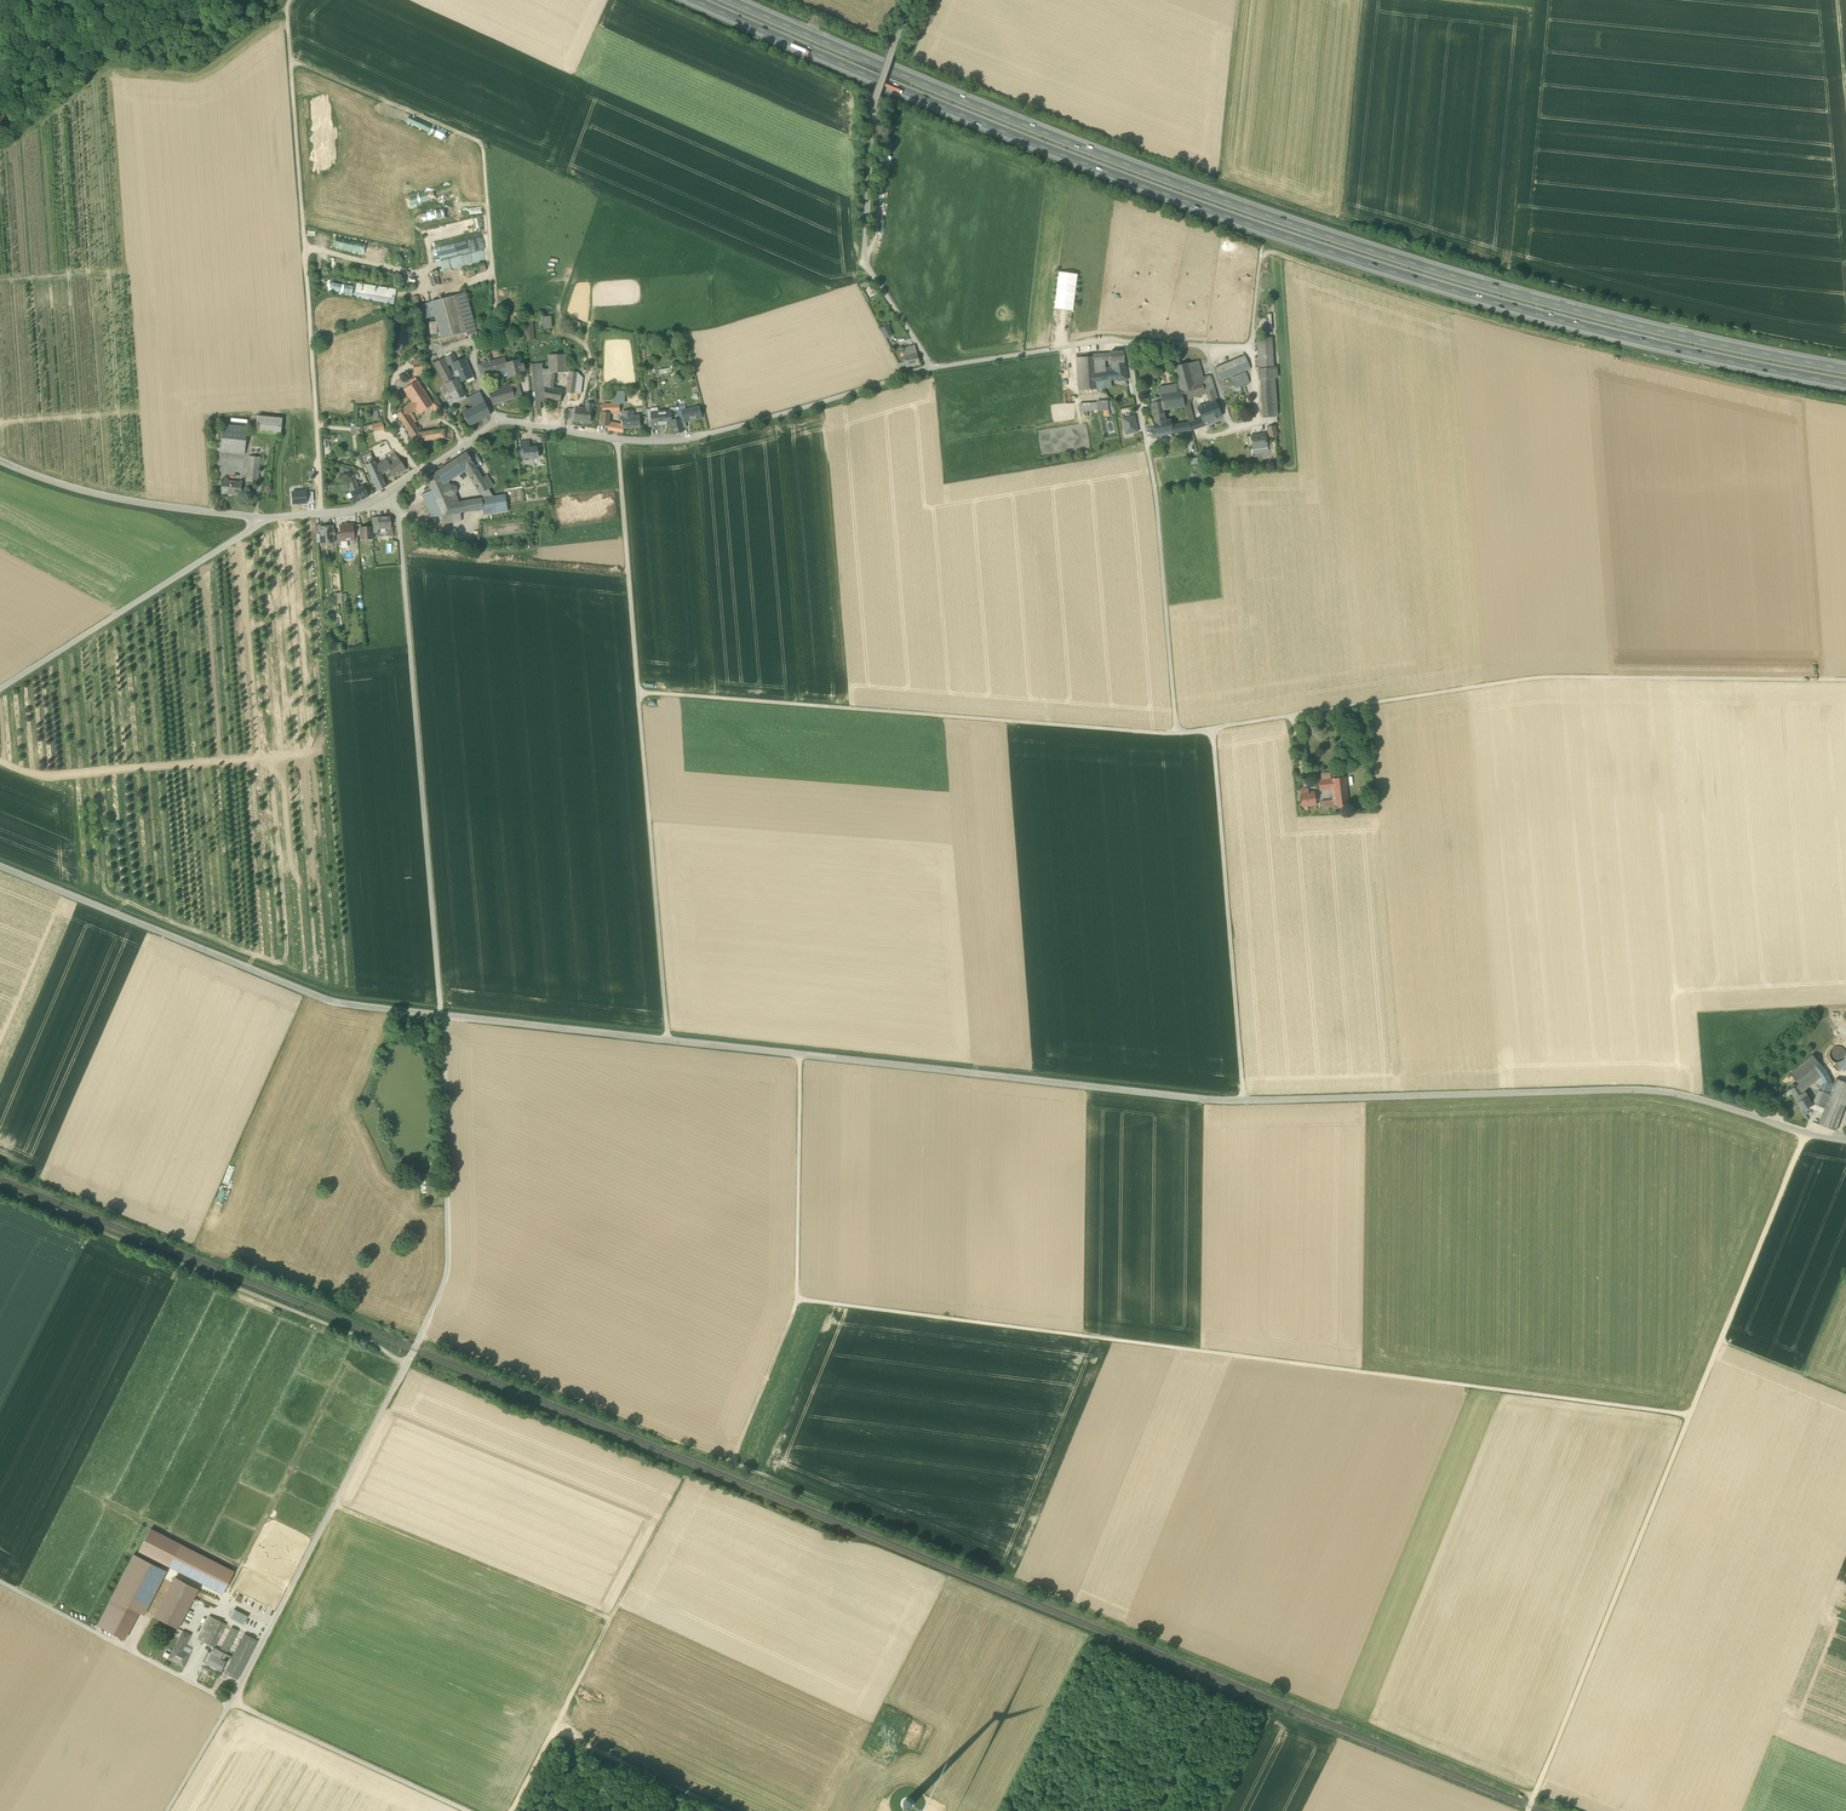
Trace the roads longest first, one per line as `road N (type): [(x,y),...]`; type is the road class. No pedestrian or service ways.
road 1 (unclassified): [(1806,1134),(1645,1089),(1214,1100),(443,1014)]
road 2 (motorway): [(695,0),(1055,153),(1291,239),(1600,331),(1845,384)]
road 3 (motorway): [(1845,369),(1603,317),(1295,225),(1058,138),(730,0)]
road 4 (track): [(1691,1415),(797,1299),(801,1055)]
road 5 (track): [(1535,1794),(730,1465)]
road 6 (unclassified): [(167,1810),(231,1703),(447,1272),(443,1014)]
road 7 (unclassified): [(1541,676),(1176,733),(1155,491),(1129,340)]
road 8 (unclassified): [(1526,1810),(1806,1134)]
road 9 (track): [(1176,733),(639,692)]
road 10 (track): [(443,1014),(395,488)]
road 11 (track): [(797,1299),(730,1465),(417,1336)]
road 12 (unclassified): [(443,1014),(337,1002),(0,866)]
road 13 (track): [(323,514),(290,61)]
road 14 (track): [(0,1193),(405,1362)]
road 15 (track): [(1247,347),(1260,265),(1272,252),(1585,346)]
road 16 (track): [(334,1504),(611,1618),(553,1732)]
road 17 (unclassified): [(918,0),(874,104),(865,262),(933,367)]
road 18 (residential): [(269,517),(364,509),(504,419),(618,439)]
road 19 (track): [(1213,727),(1244,1100)]
road 20 (track): [(639,692),(669,1040)]
road 21 (unclassified): [(618,439),(699,437),(933,367)]
road 22 (unclassified): [(0,689),(269,517)]
road 23 (track): [(1845,680),(1541,676)]
road 24 (unclassified): [(269,517),(94,494),(0,459)]
road 25 (track): [(724,1810),(553,1732),(512,1810)]
road 26 (track): [(0,1582),(231,1703)]
road 27 (track): [(468,1810),(231,1703)]
road 28 (track): [(639,692),(618,439)]
road 29 (track): [(482,144),(290,61)]
road 30 (unclassified): [(933,367),(1129,340)]
road 31 (track): [(1153,1810),(1217,1688)]
road 32 (track): [(1721,1341),(1845,1392)]

